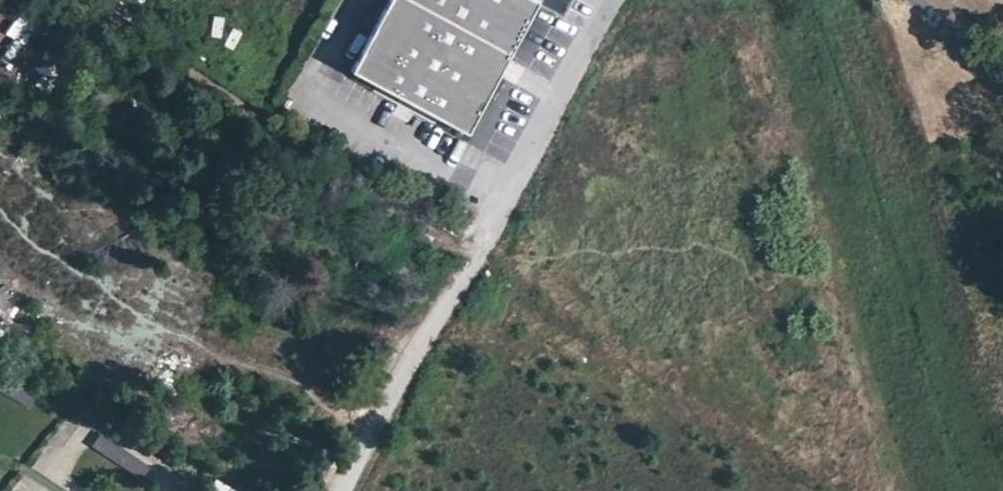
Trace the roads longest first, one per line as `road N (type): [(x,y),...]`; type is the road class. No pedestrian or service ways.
road 1 (unclassified): [(338,490),(477,262),(614,0)]

